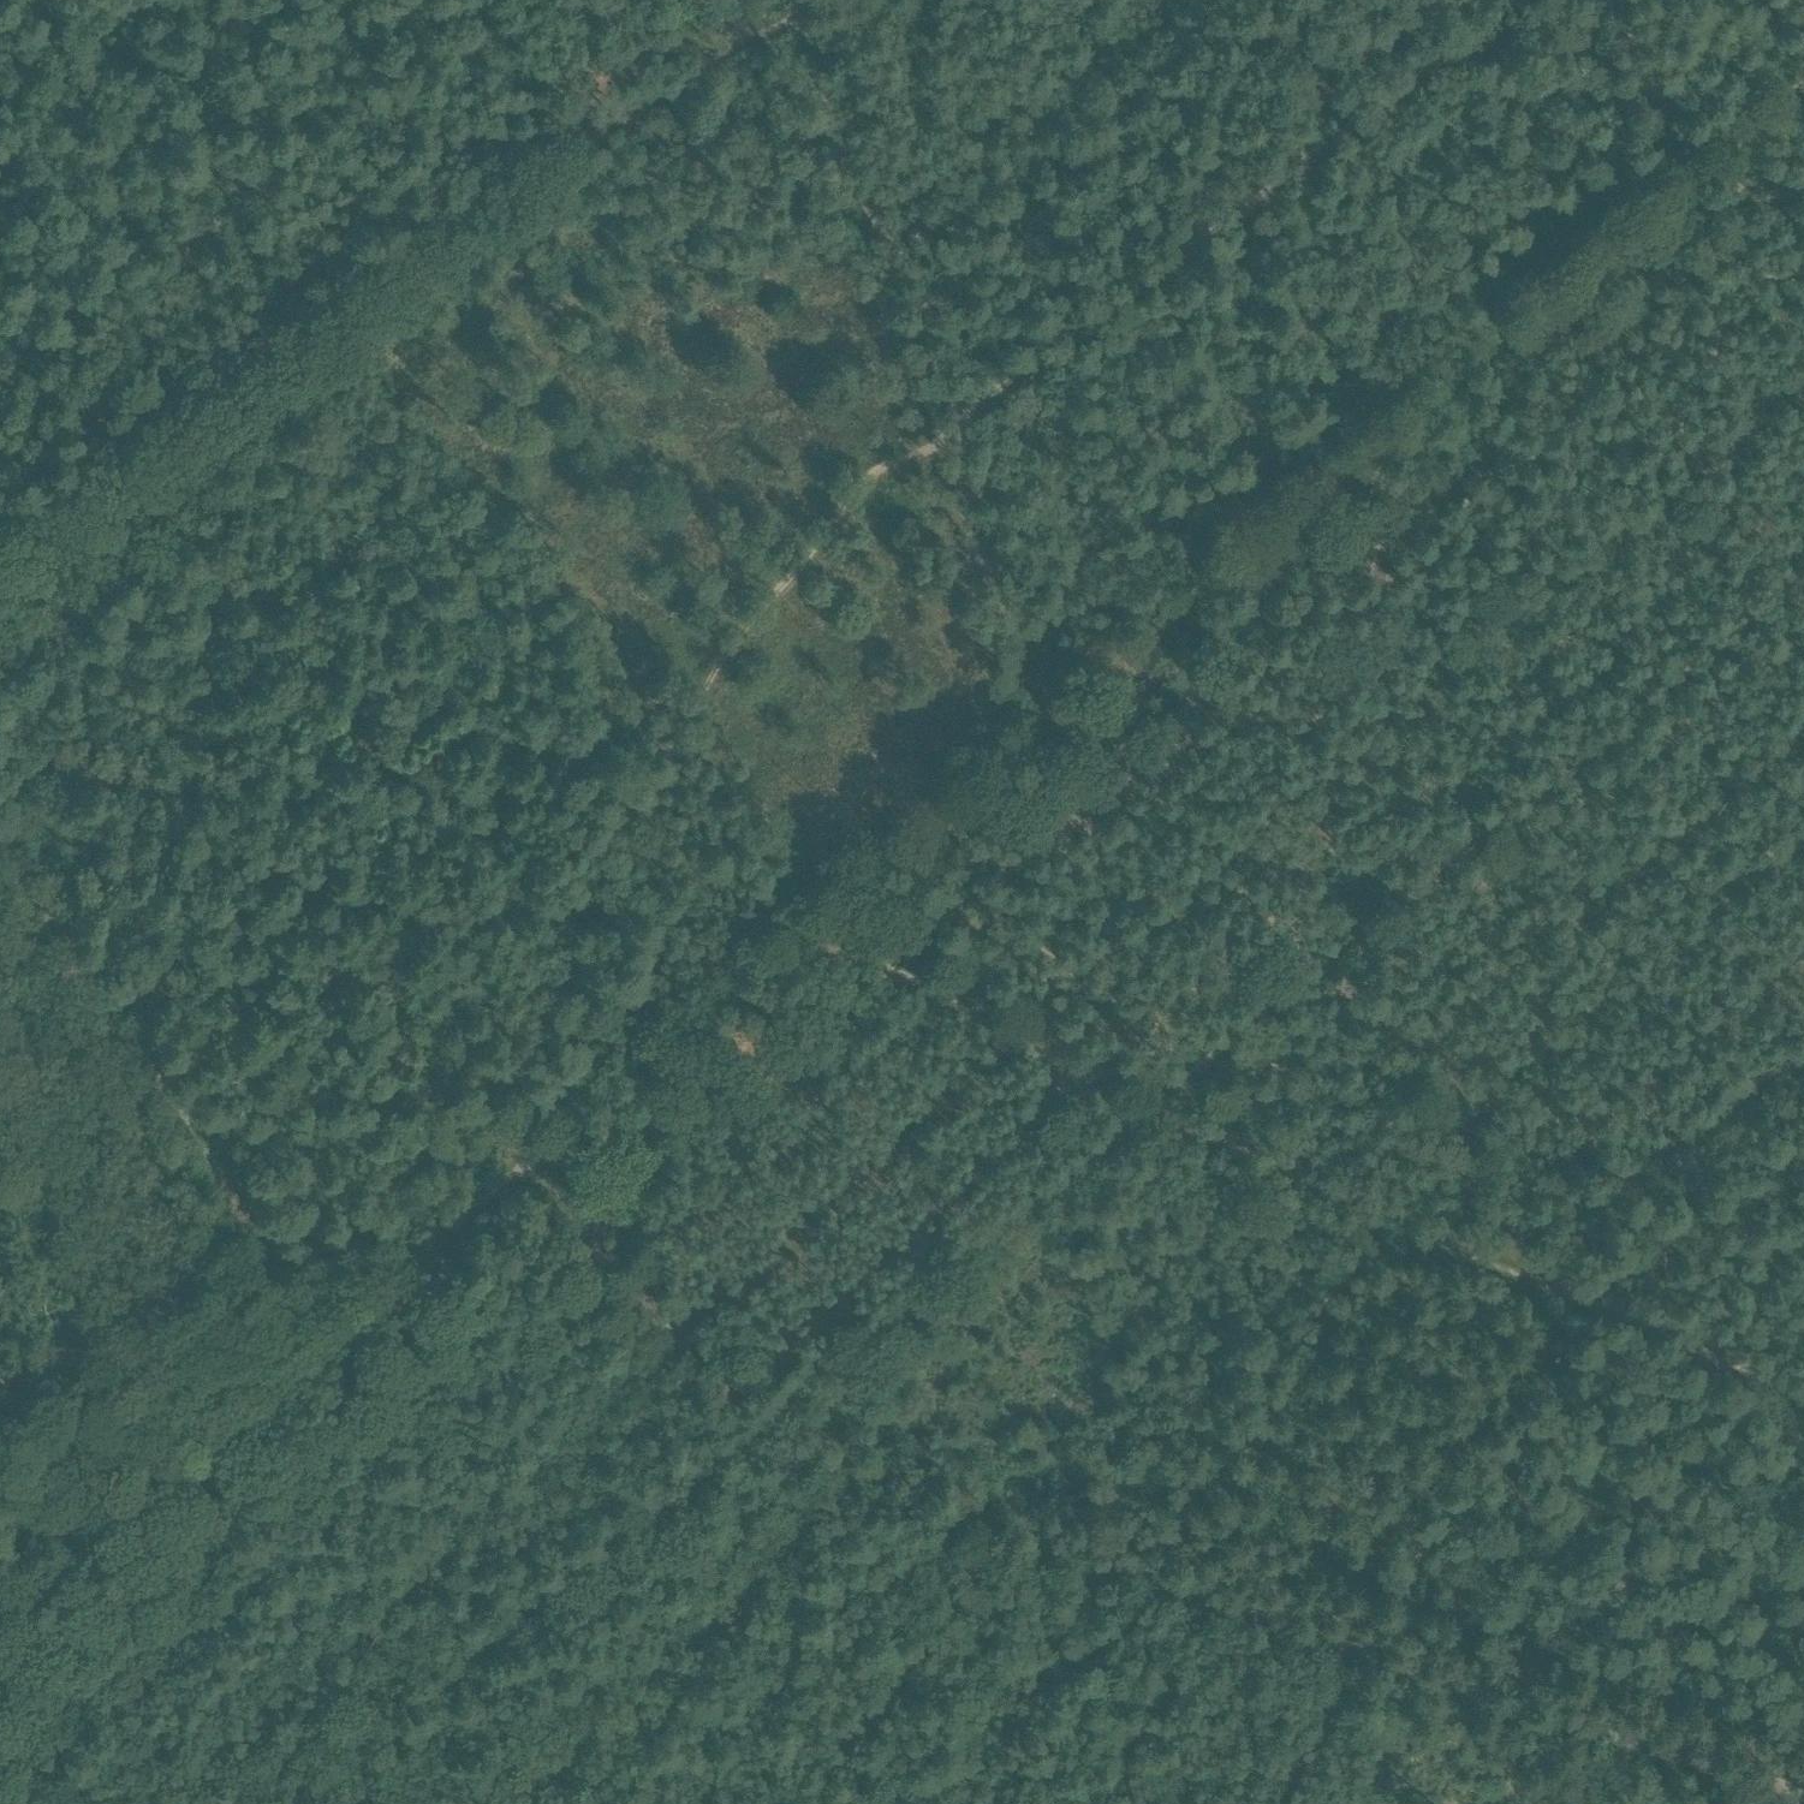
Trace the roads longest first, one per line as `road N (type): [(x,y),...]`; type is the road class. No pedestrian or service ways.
road 1 (track): [(293,1349),(1803,77)]
road 2 (track): [(811,910),(1144,1092),(1743,1362)]
road 3 (track): [(968,1803),(1123,1542),(1409,1217)]
road 4 (track): [(0,1598),(293,1349)]

